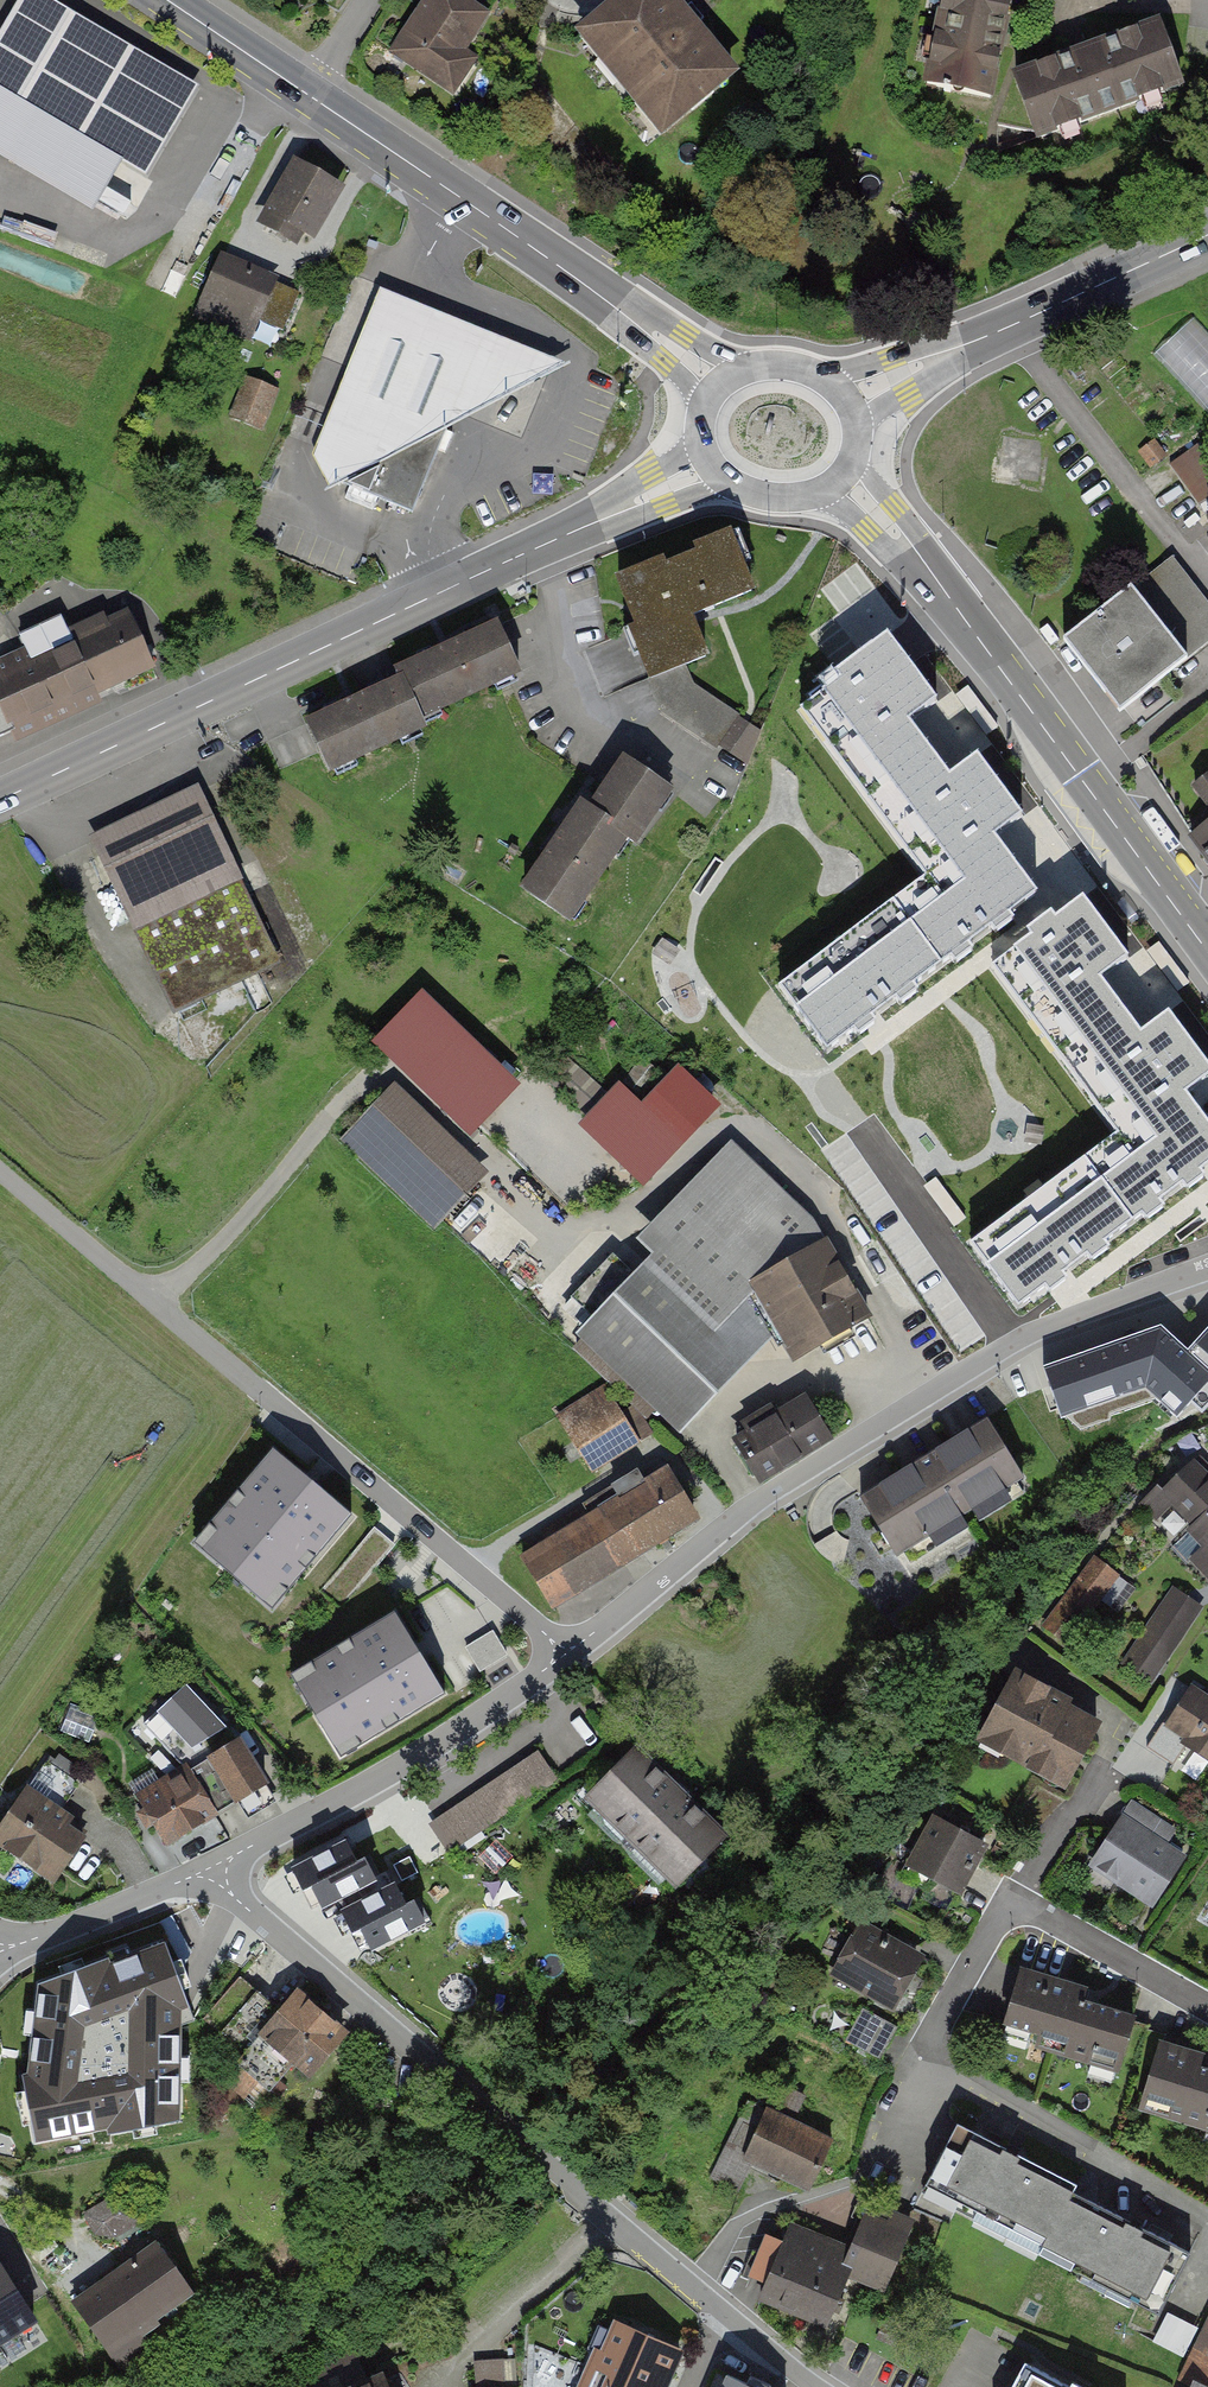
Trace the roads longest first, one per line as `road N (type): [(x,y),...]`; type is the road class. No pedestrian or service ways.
road 1 (residential): [(1207,1270),(1035,1332),(765,1499),(566,1654)]
road 2 (residential): [(566,1654),(0,1170)]
road 3 (primary): [(0,799),(618,510)]
road 4 (residential): [(211,1868),(243,1905),(725,2314)]
road 5 (tertiary): [(1207,953),(913,552)]
road 6 (residential): [(566,1654),(412,1758),(211,1868)]
road 7 (primary): [(319,96),(622,309)]
road 8 (primary): [(1207,233),(943,355)]
road 9 (residential): [(211,1868),(0,1951)]
road 10 (primary): [(176,0),(319,96)]
road 11 (primary): [(757,369),(660,317),(622,309)]
road 12 (tertiary): [(791,493),(913,552)]
road 13 (primary): [(618,510),(749,487)]
road 14 (primary): [(943,355),(913,354),(813,376)]
road 15 (primary): [(622,309),(638,341),(706,409)]
road 16 (primary): [(703,420),(618,510)]

